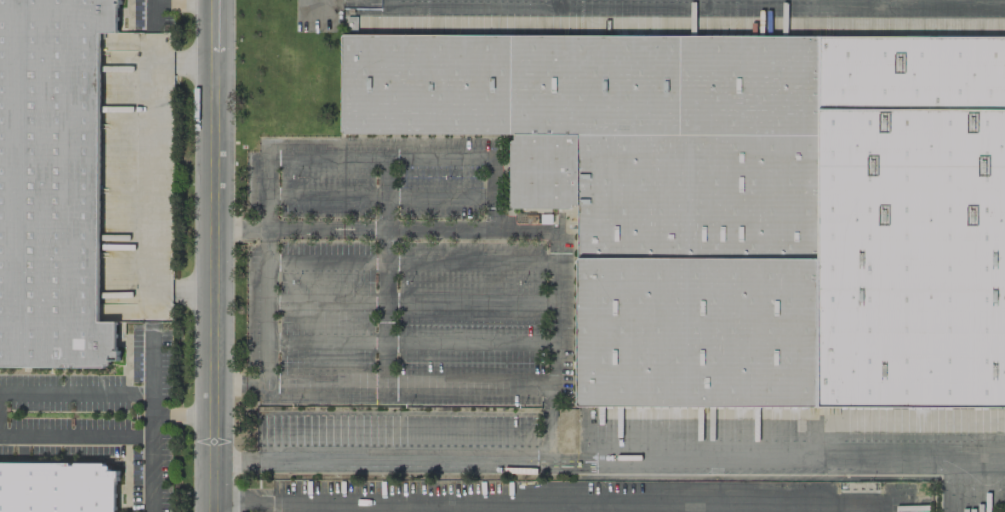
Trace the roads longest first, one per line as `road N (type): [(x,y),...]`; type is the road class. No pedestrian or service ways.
road 1 (residential): [(212,0),(212,511)]

